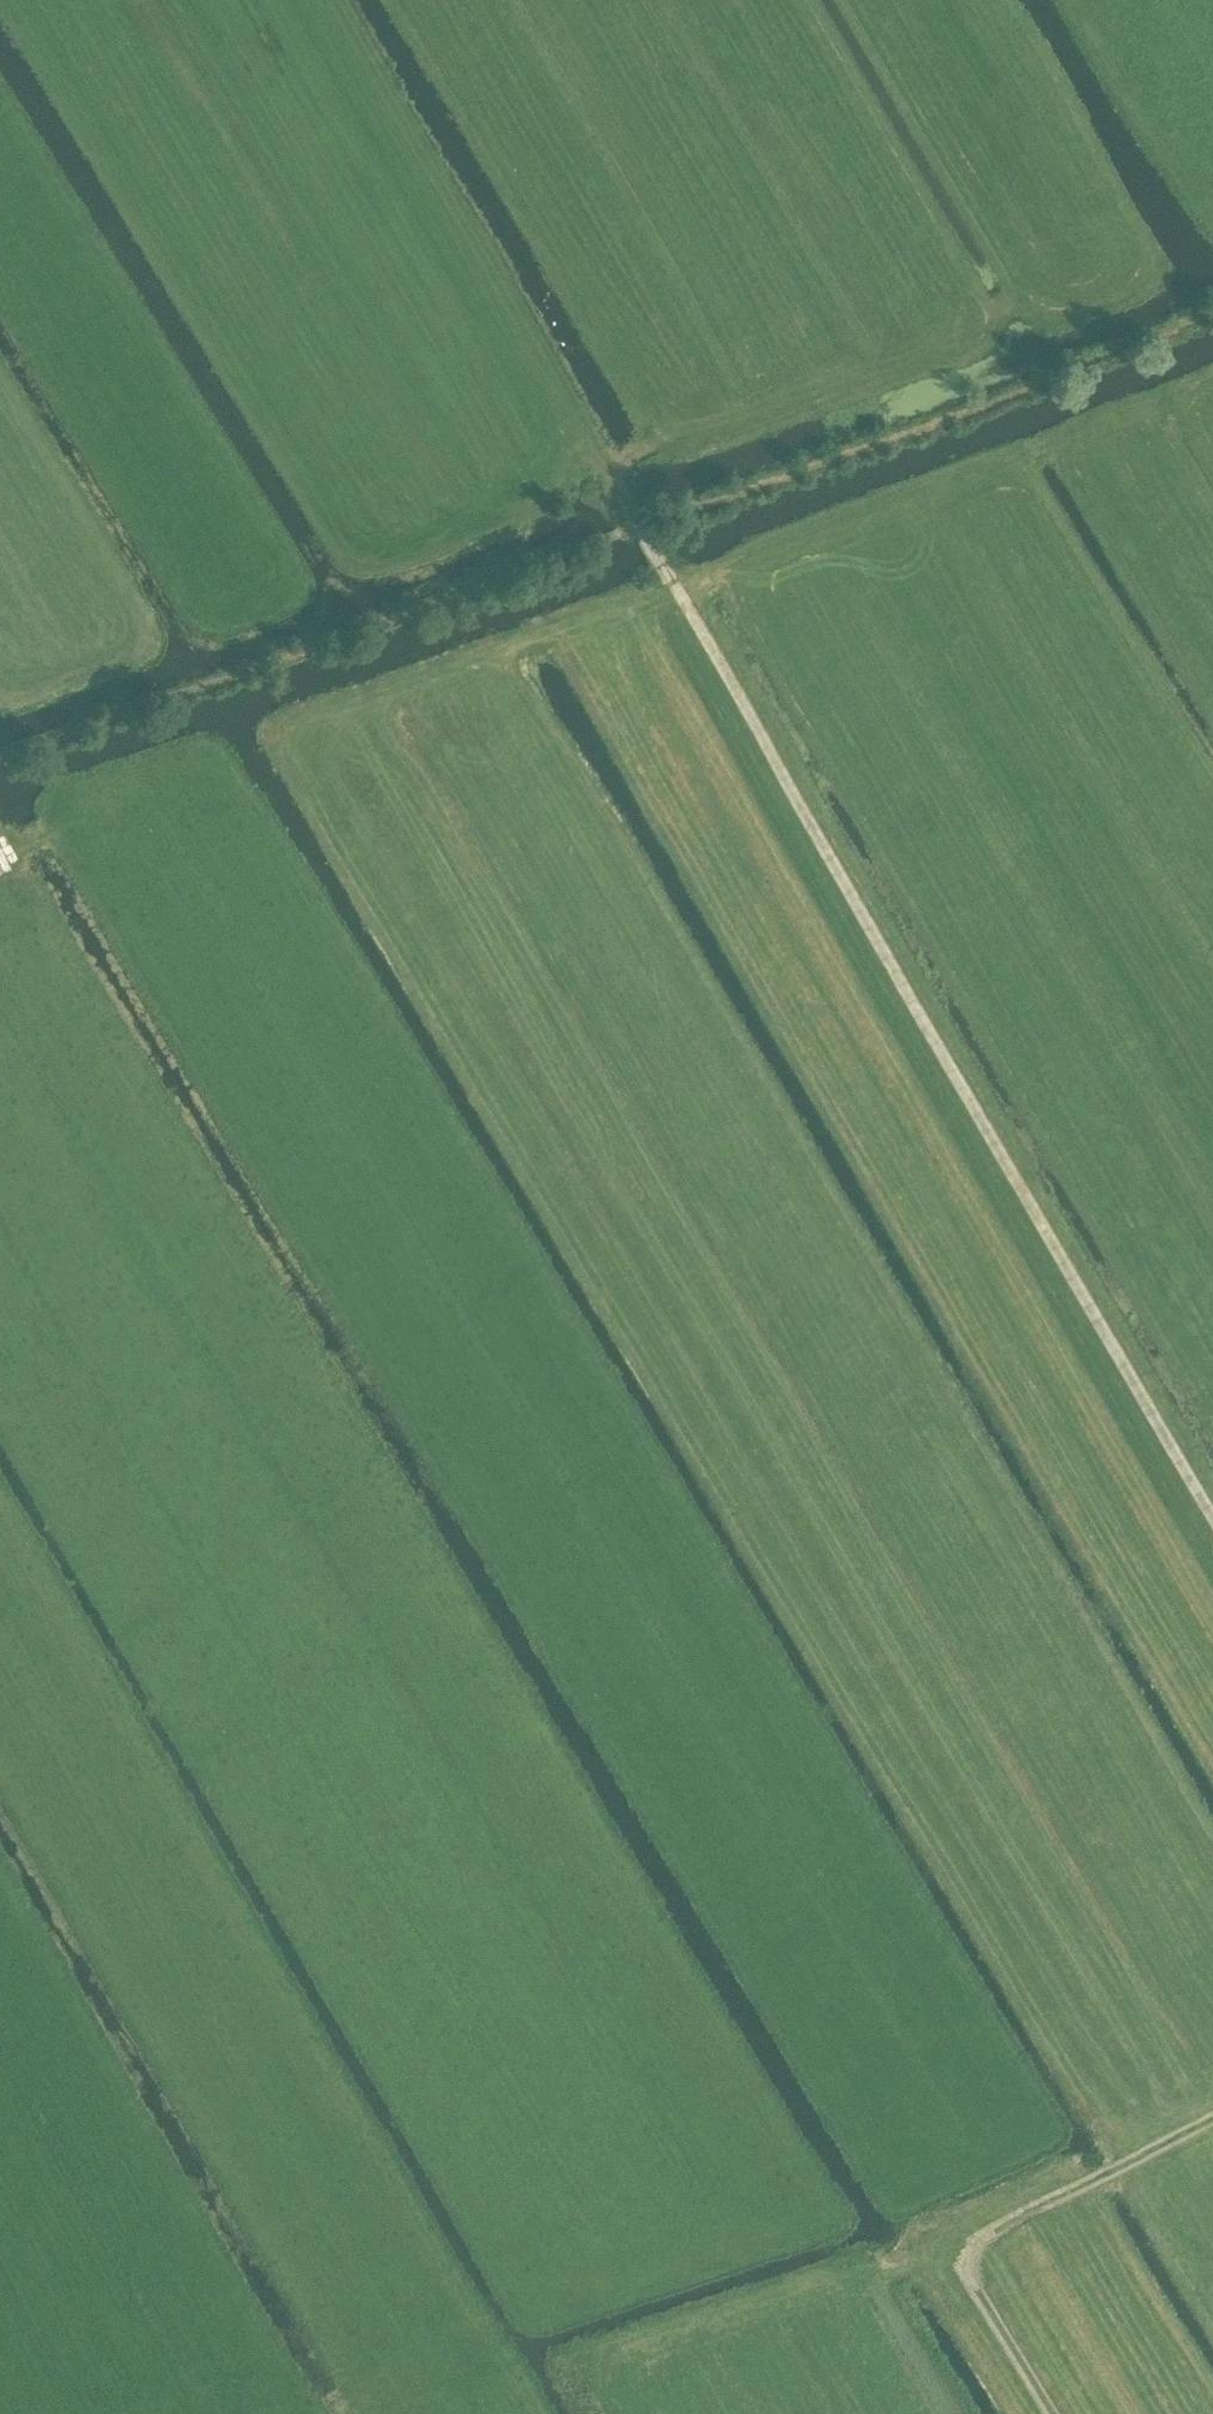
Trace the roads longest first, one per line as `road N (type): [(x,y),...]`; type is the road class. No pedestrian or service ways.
road 1 (track): [(640,525),(1212,1513)]
road 2 (track): [(335,0),(640,525)]

